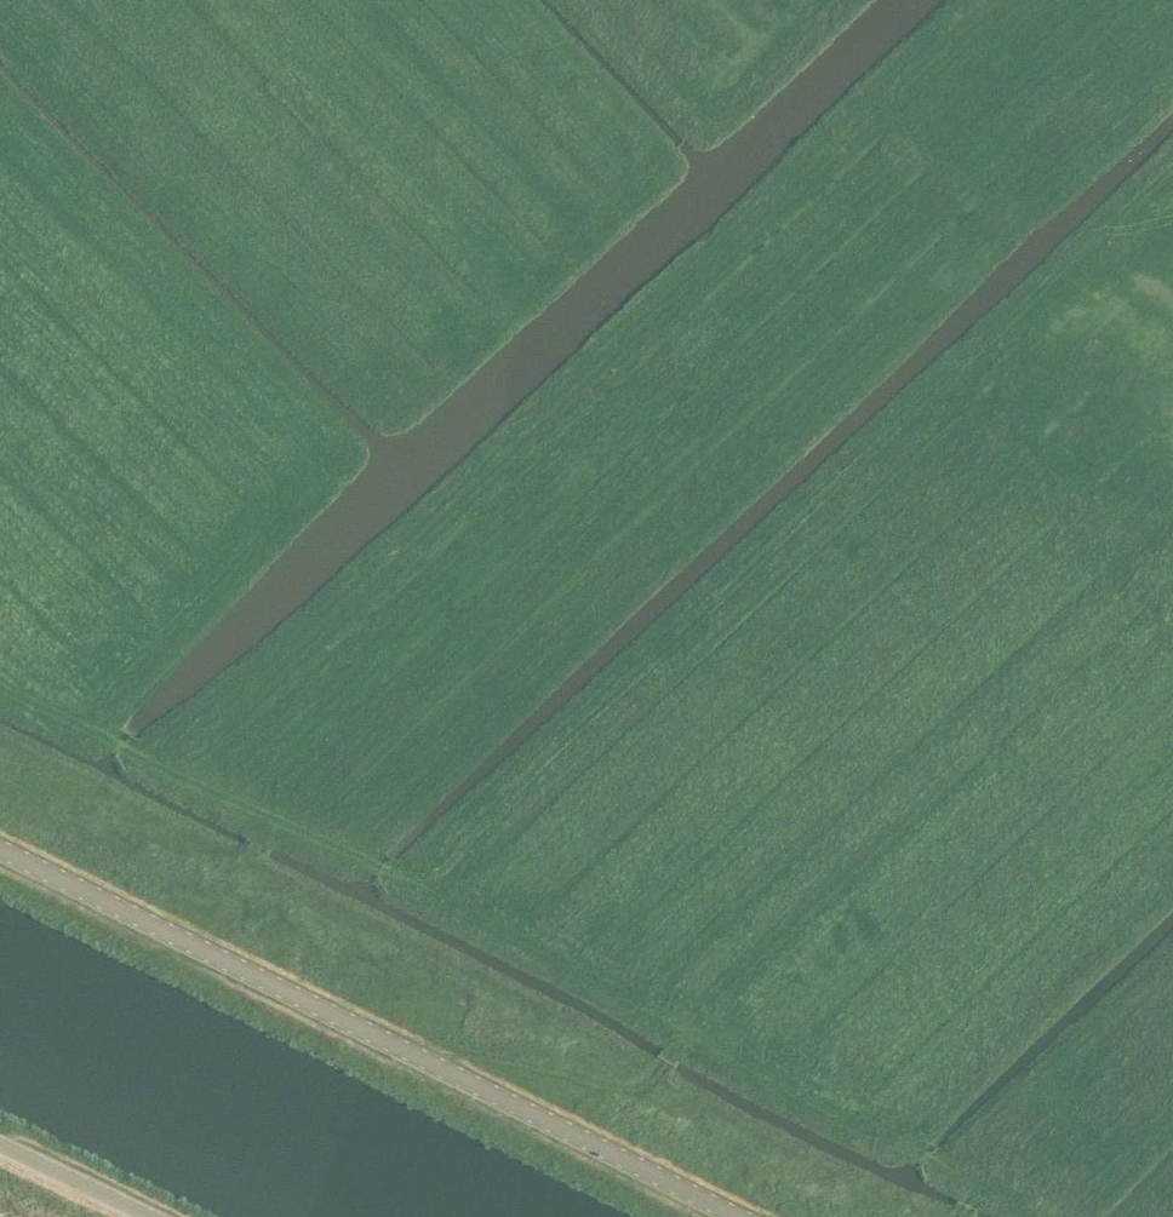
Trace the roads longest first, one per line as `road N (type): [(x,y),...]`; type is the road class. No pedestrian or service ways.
road 1 (tertiary): [(736,1216),(0,849)]
road 2 (tertiary): [(147,1216),(0,1147)]

